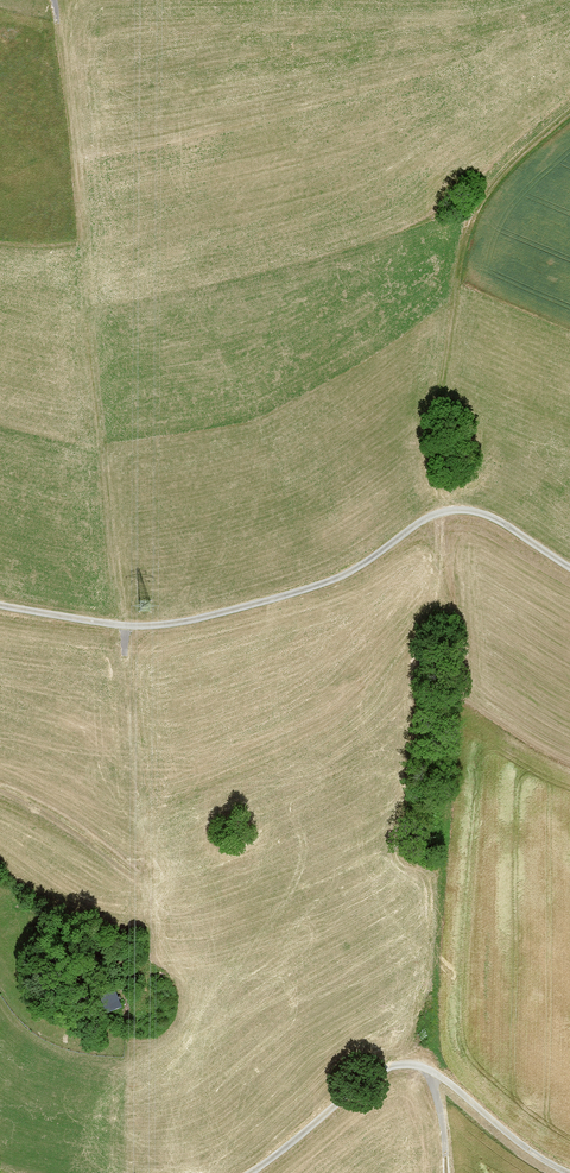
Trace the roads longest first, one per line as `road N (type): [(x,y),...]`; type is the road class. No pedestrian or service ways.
road 1 (track): [(0,604),(132,624),(204,616),(331,581),(447,510),(485,513),(569,566)]
road 2 (track): [(249,1172),(376,1071),(408,1063),(457,1088),(569,1172)]

